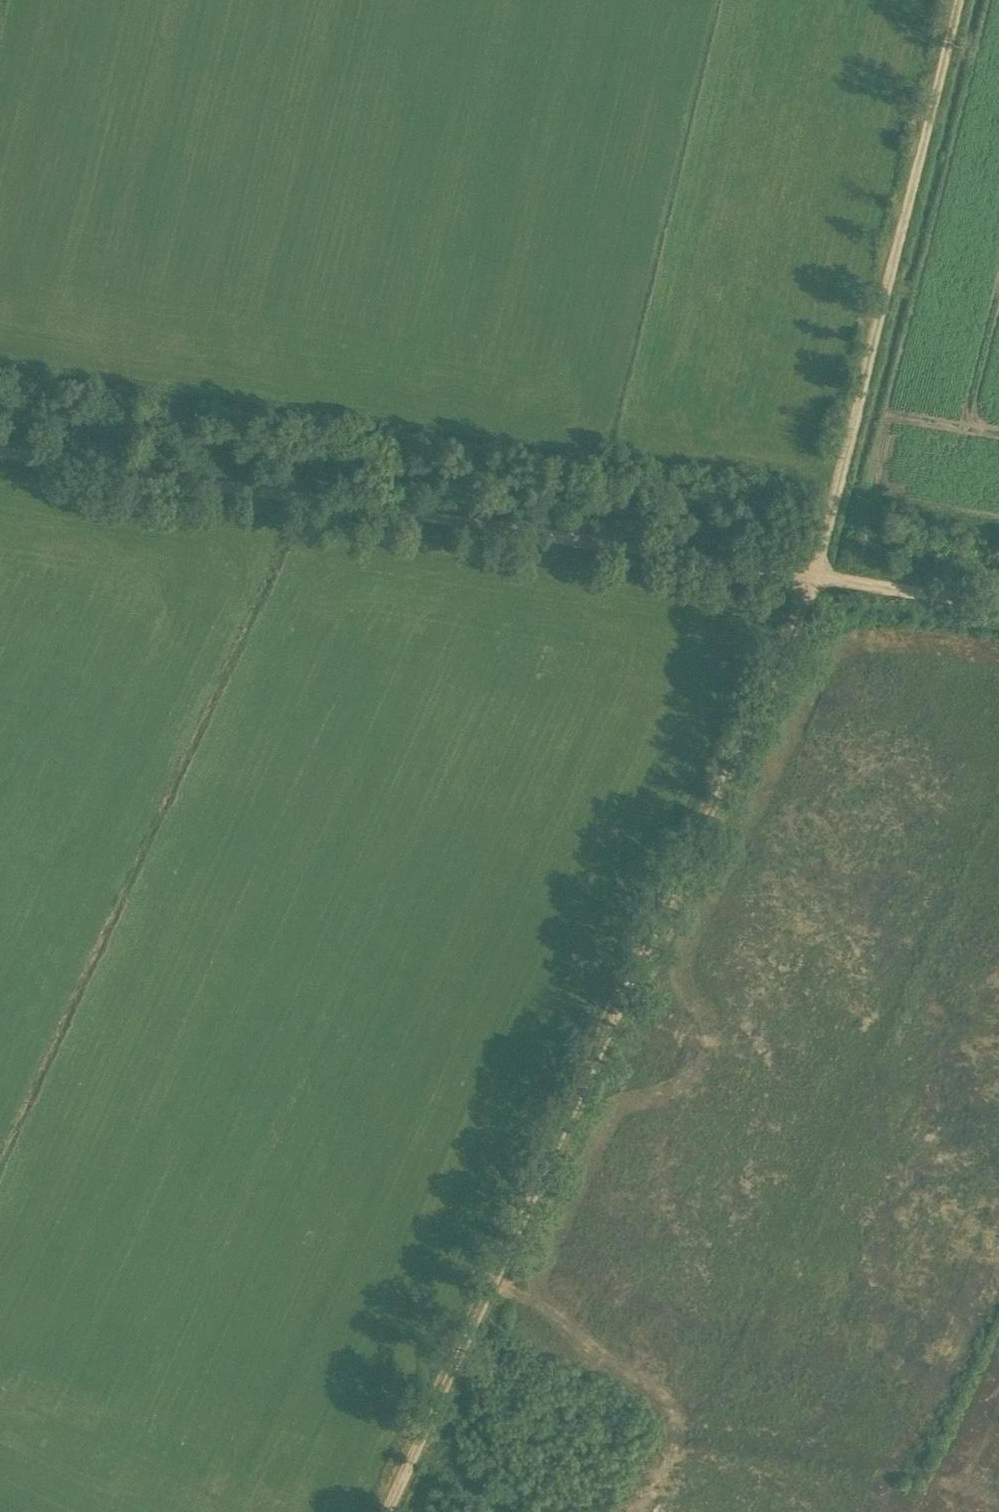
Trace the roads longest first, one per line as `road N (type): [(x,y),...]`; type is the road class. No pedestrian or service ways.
road 1 (track): [(815,578),(385,1511)]
road 2 (track): [(815,578),(0,449)]
road 3 (track): [(957,0),(815,578)]
road 4 (track): [(998,607),(815,578)]

